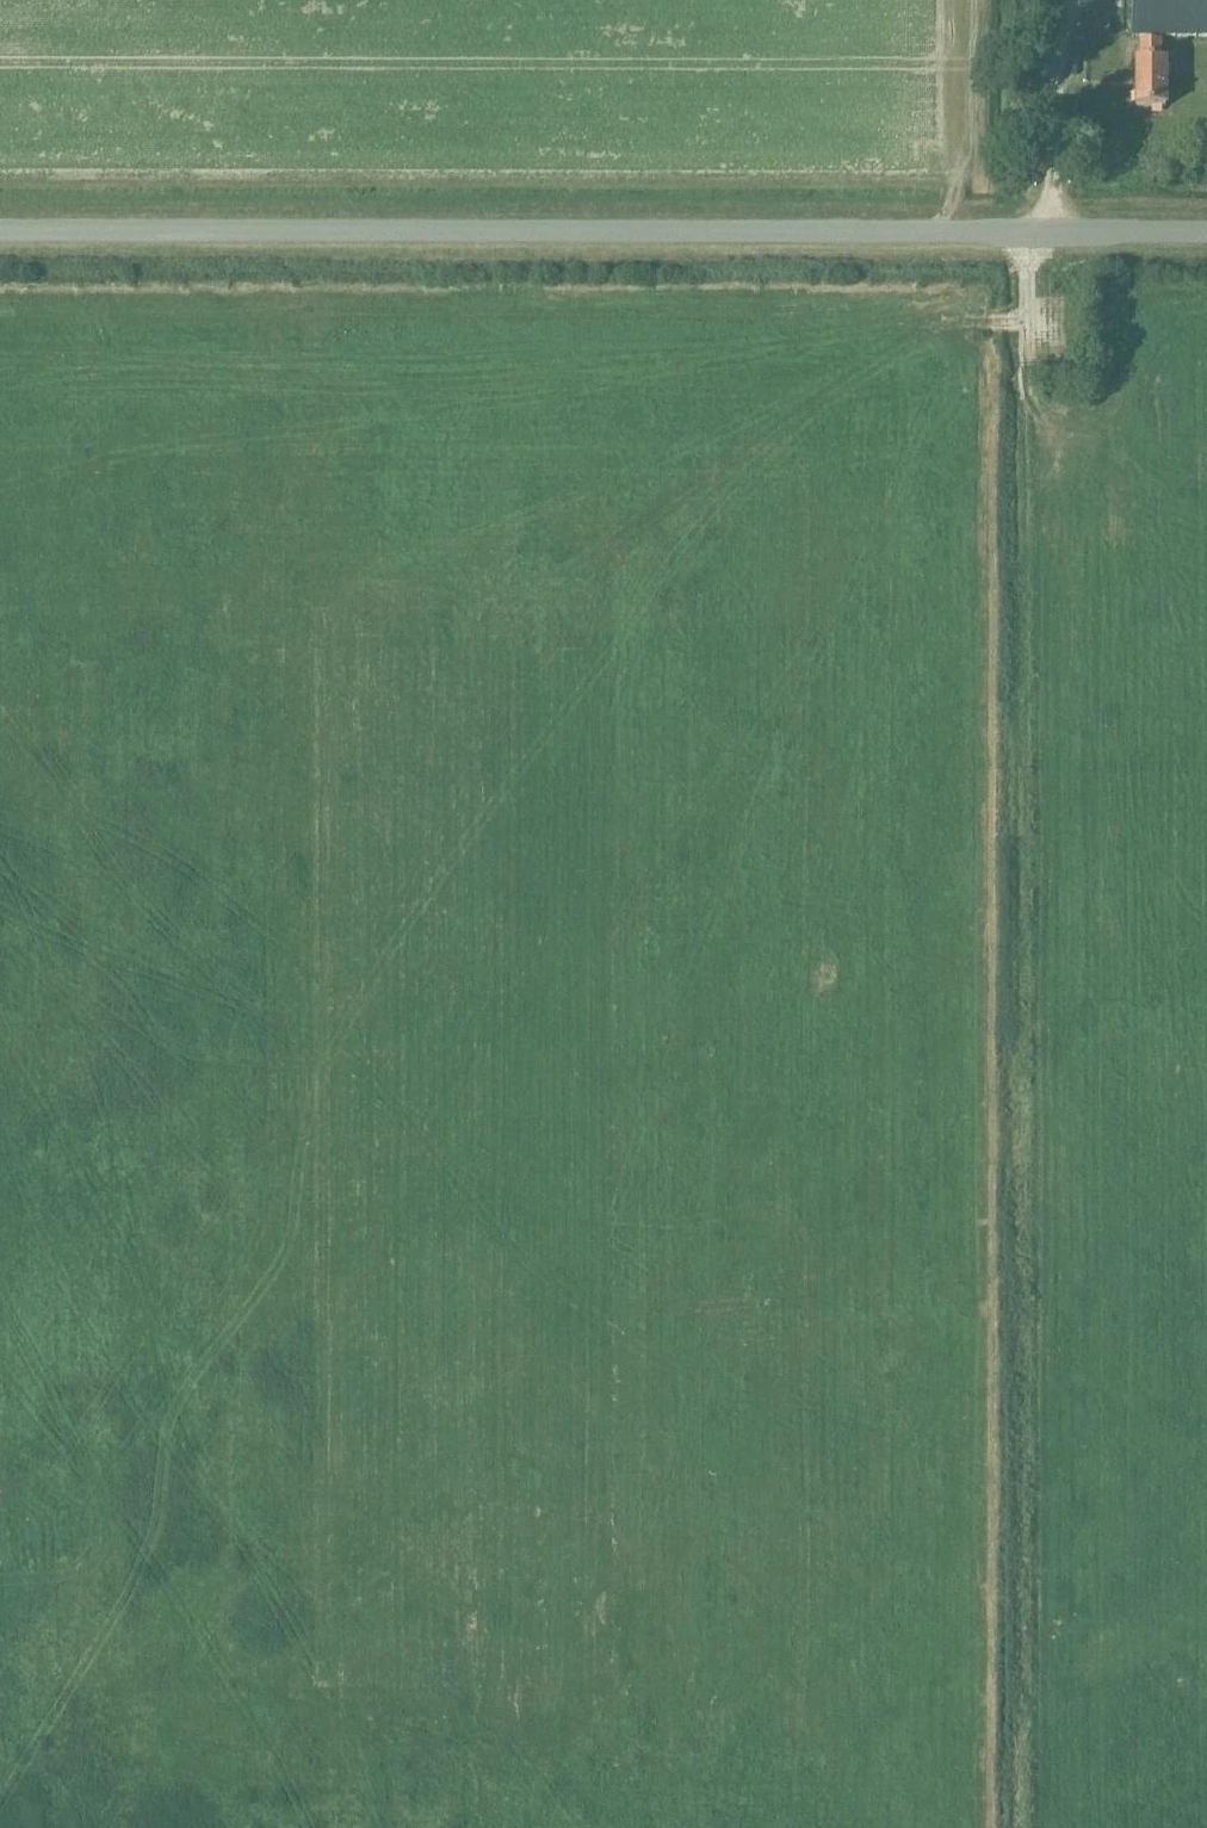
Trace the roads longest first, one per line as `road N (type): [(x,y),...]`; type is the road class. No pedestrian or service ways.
road 1 (unclassified): [(1206,231),(0,229)]

